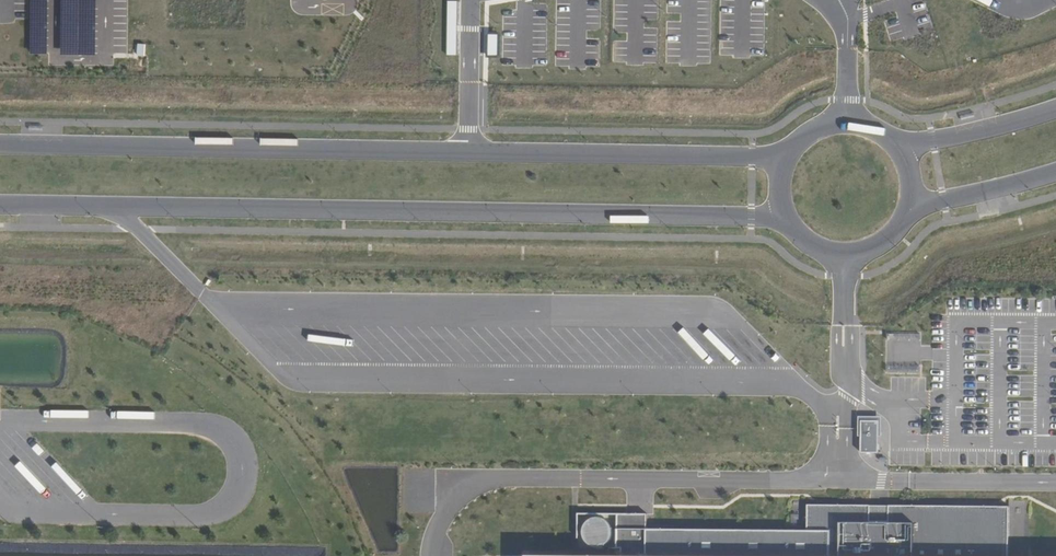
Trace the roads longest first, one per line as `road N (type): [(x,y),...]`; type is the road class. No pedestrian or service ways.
road 1 (unclassified): [(791,145),(752,156),(0,144)]
road 2 (unclassified): [(0,204),(751,215),(787,223)]
road 3 (unclassified): [(1055,108),(901,150)]
road 4 (unclassified): [(908,208),(1055,172)]
road 5 (unclassified): [(787,223),(813,246),(846,254),(884,241),(908,208)]
road 6 (unclassified): [(901,150),(851,120),(829,121),(791,145)]

